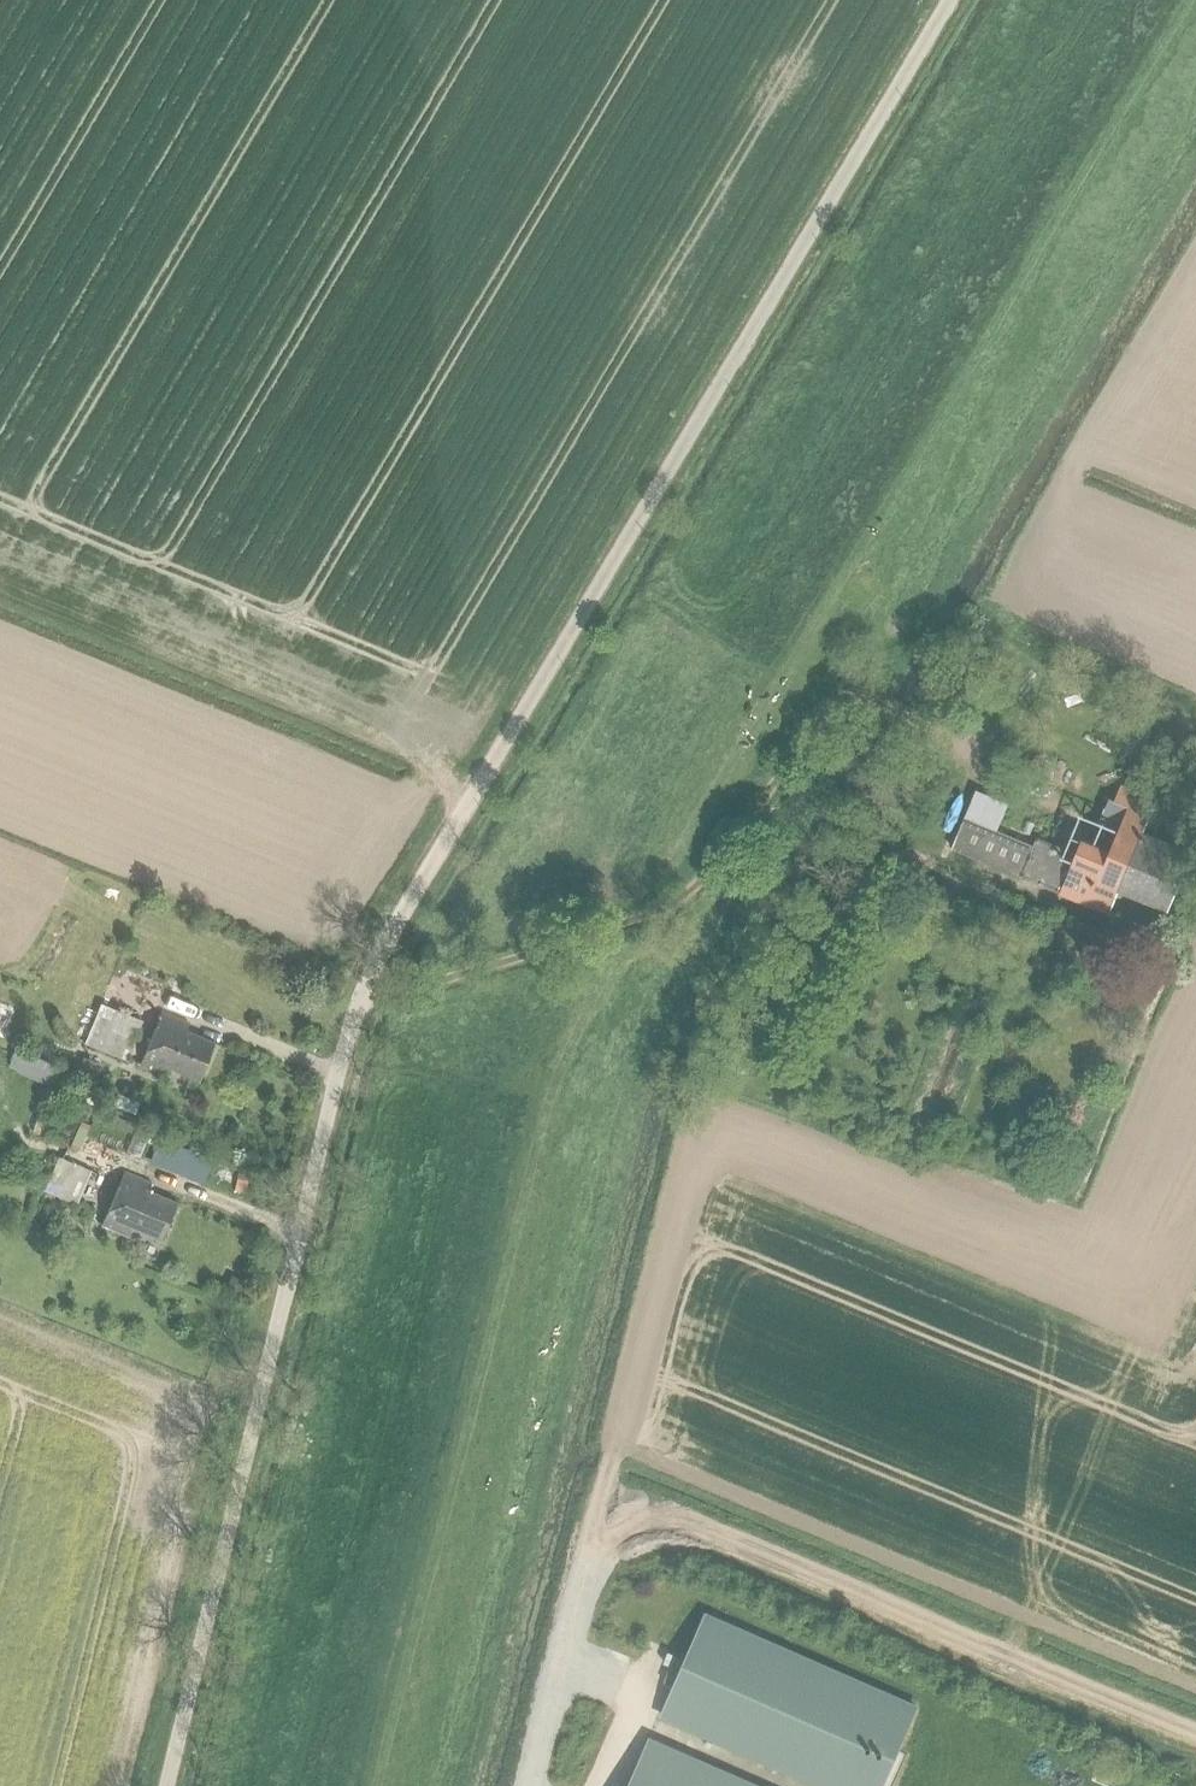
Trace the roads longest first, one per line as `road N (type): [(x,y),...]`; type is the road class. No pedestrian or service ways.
road 1 (track): [(527,1785),(587,1582),(617,1546),(667,1532),(738,1546),(1195,1732)]
road 2 (unclassified): [(166,1785),(373,966)]
road 3 (track): [(364,990),(393,990),(659,910),(732,844),(824,712),(841,702),(883,703),(1042,796)]
road 4 (track): [(601,1785),(636,1699),(626,1683),(561,1661)]

